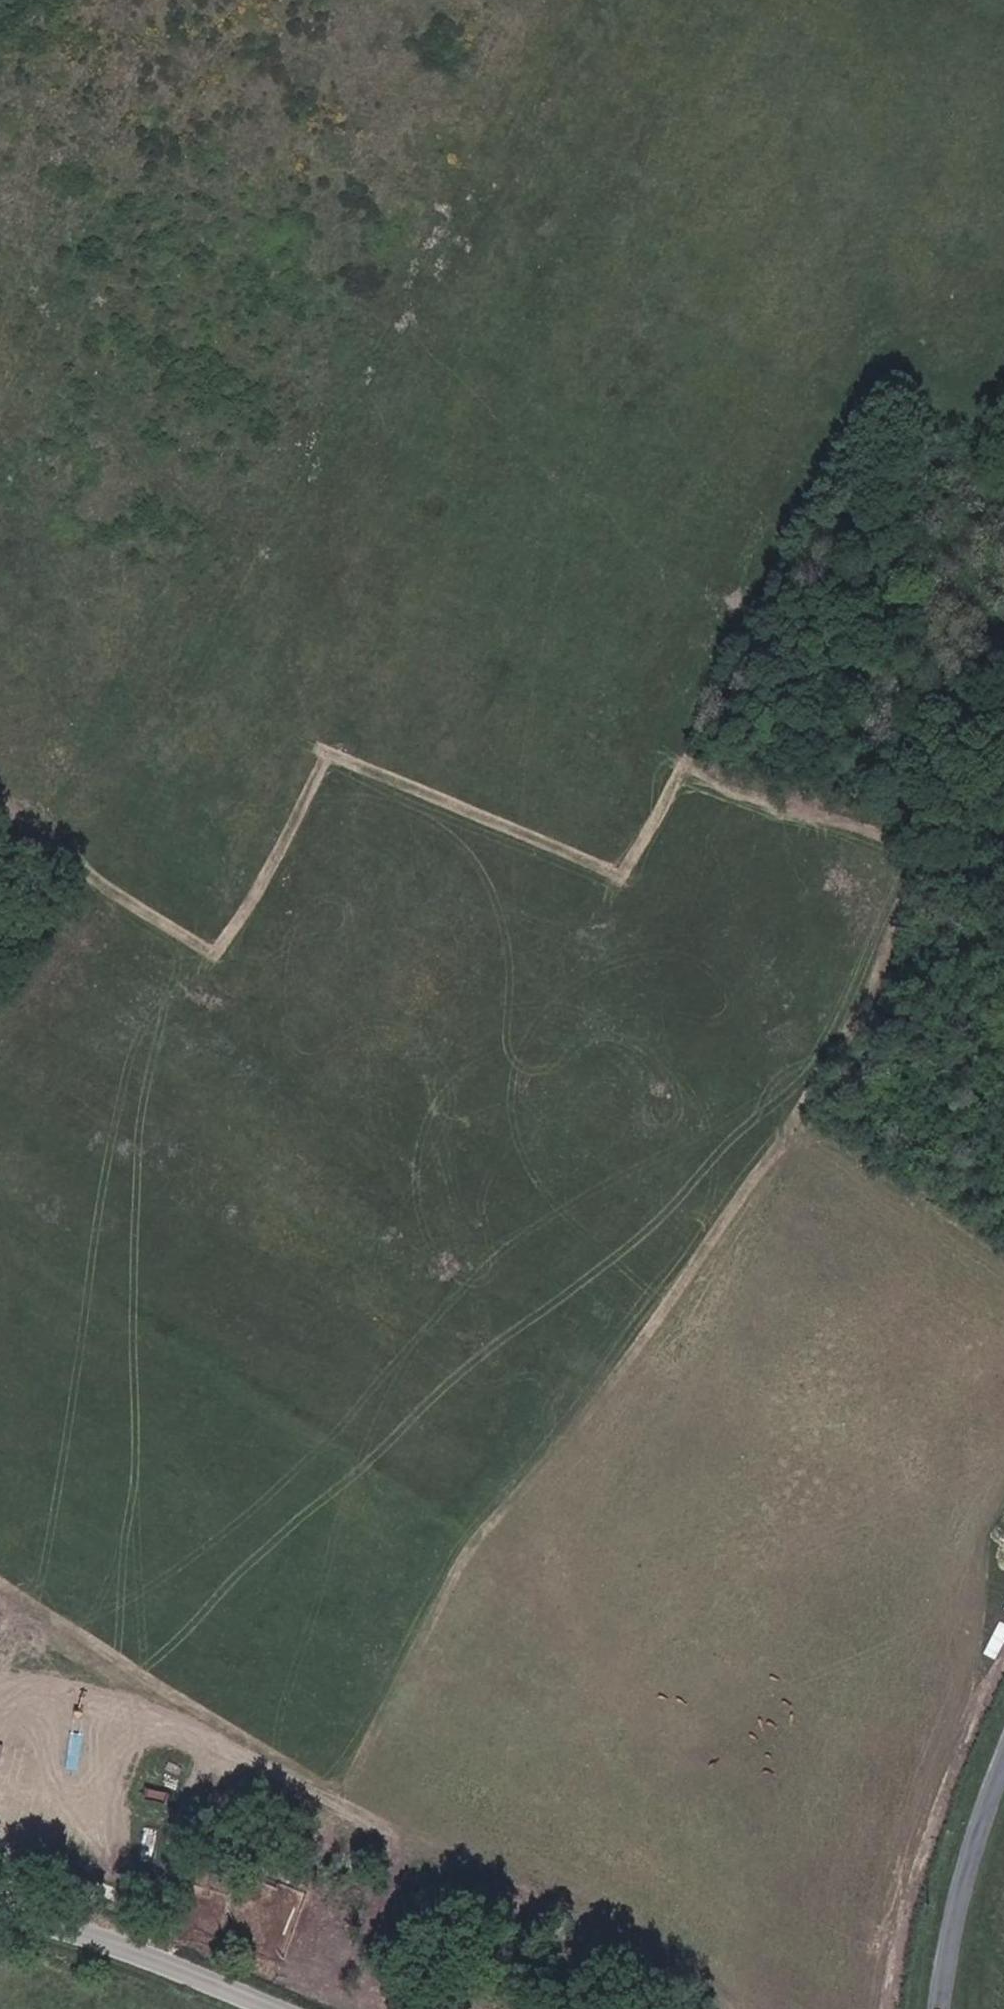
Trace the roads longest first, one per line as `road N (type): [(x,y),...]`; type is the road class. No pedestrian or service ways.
road 1 (unclassified): [(271,2008),(68,1926),(0,1910)]
road 2 (unclassified): [(1003,1784),(958,1927),(947,2008)]

